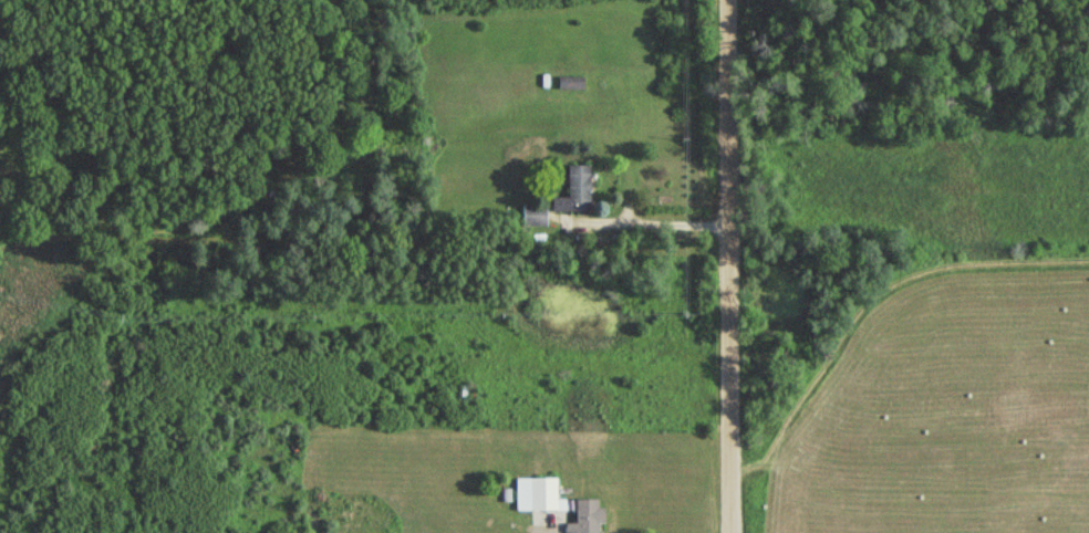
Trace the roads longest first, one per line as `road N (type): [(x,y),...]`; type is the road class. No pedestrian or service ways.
road 1 (residential): [(719,532),(709,0)]

